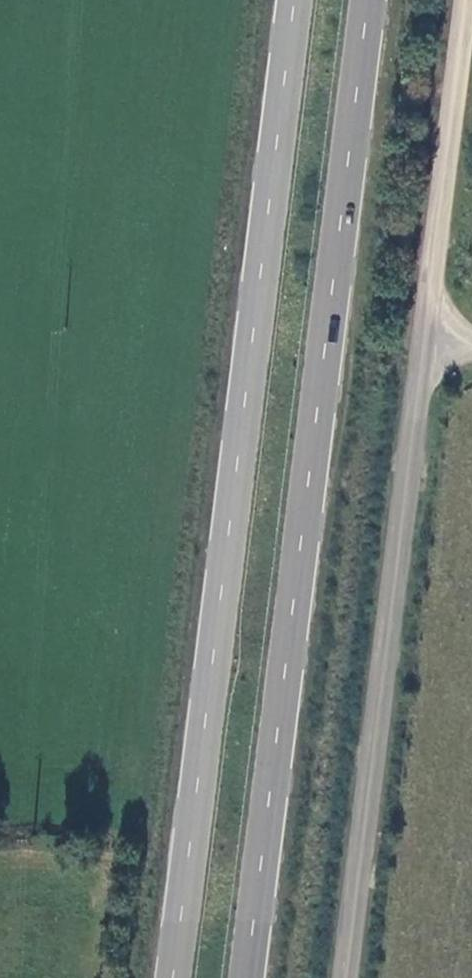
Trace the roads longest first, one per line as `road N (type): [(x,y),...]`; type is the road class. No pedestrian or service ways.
road 1 (trunk): [(244,977),(367,0)]
road 2 (trunk): [(295,0),(173,977)]
road 3 (unclassified): [(347,977),(427,340)]
road 4 (unclassified): [(427,340),(469,0)]

